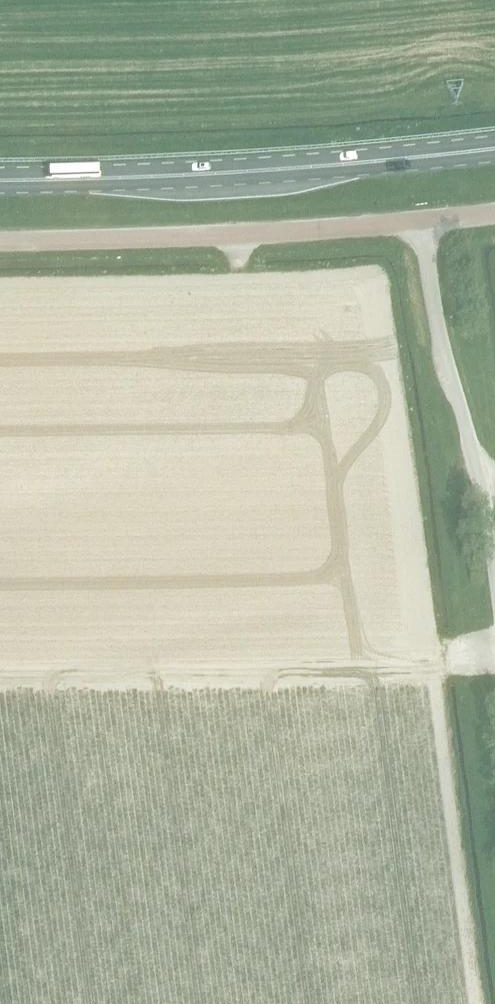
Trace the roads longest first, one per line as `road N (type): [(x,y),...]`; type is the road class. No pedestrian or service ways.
road 1 (primary): [(0,179),(322,166),(494,148)]
road 2 (unclassified): [(0,240),(238,239),(421,218)]
road 3 (unclassified): [(494,568),(485,480),(437,326),(421,218)]

